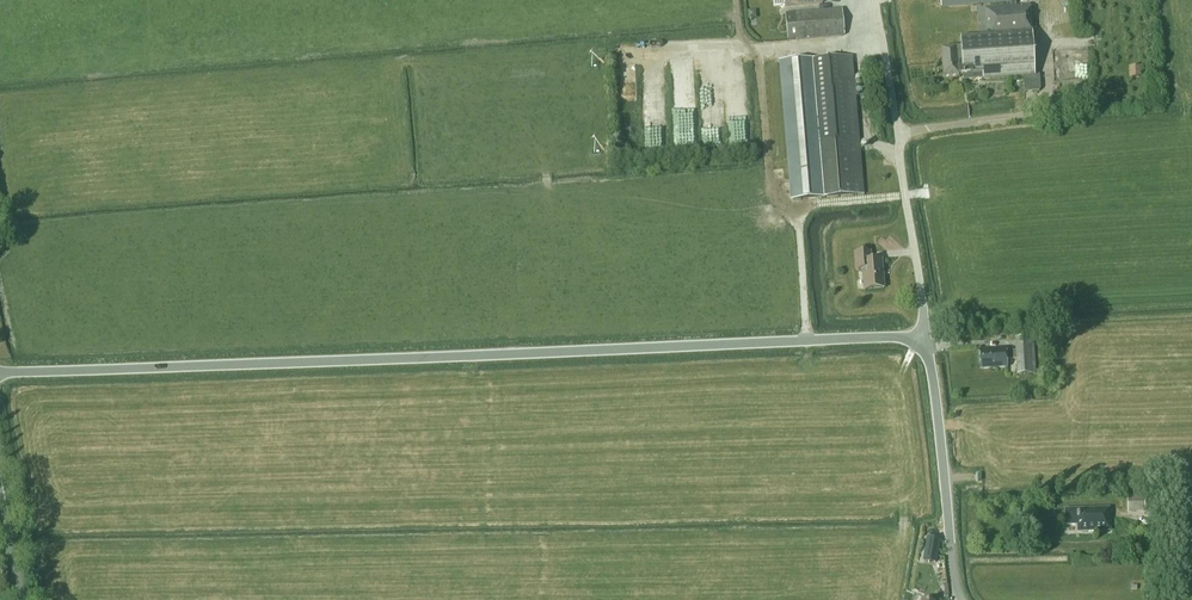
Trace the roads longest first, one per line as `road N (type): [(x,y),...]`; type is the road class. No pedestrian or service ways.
road 1 (unclassified): [(0,375),(926,334)]
road 2 (unclassified): [(926,334),(877,0)]
road 3 (unclassified): [(961,599),(926,334)]

